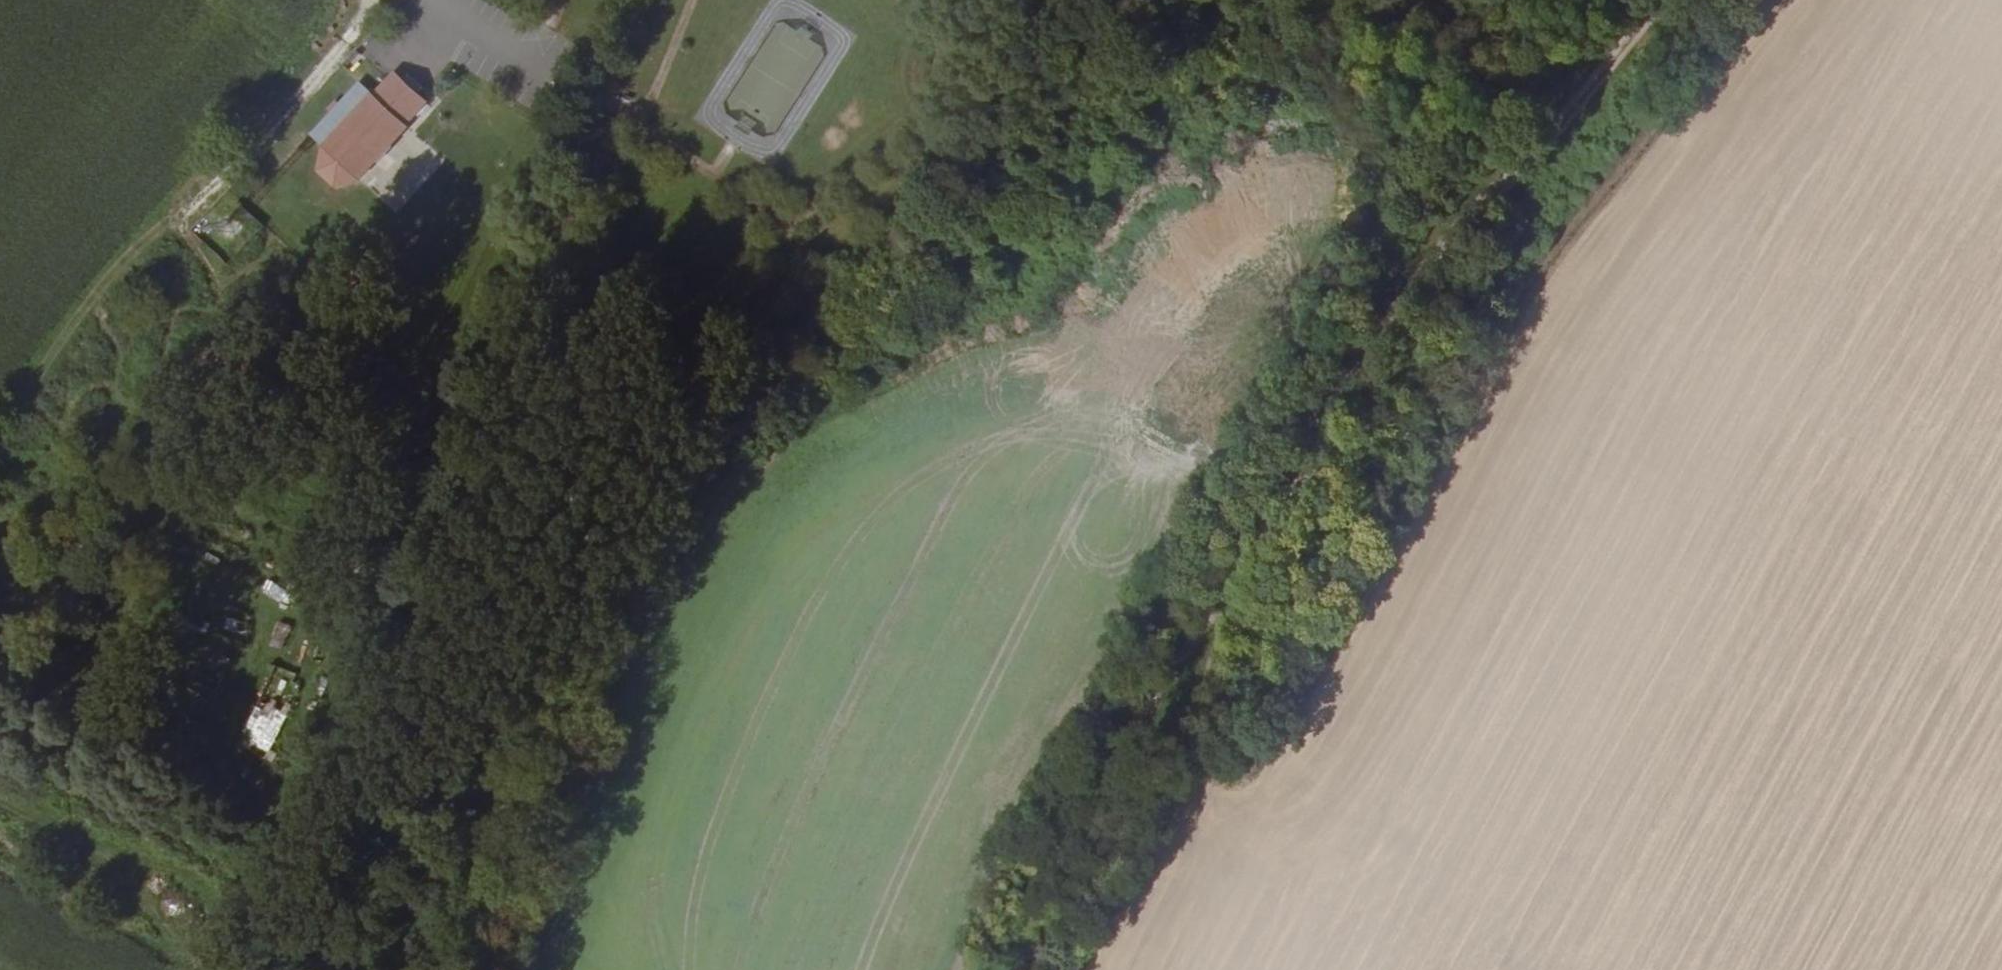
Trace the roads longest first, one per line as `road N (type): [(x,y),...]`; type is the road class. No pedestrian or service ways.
road 1 (track): [(1667,0),(1589,105),(1391,327),(1092,806),(1017,969)]
road 2 (track): [(374,0),(345,48),(0,420)]
road 3 (track): [(0,785),(110,837)]

